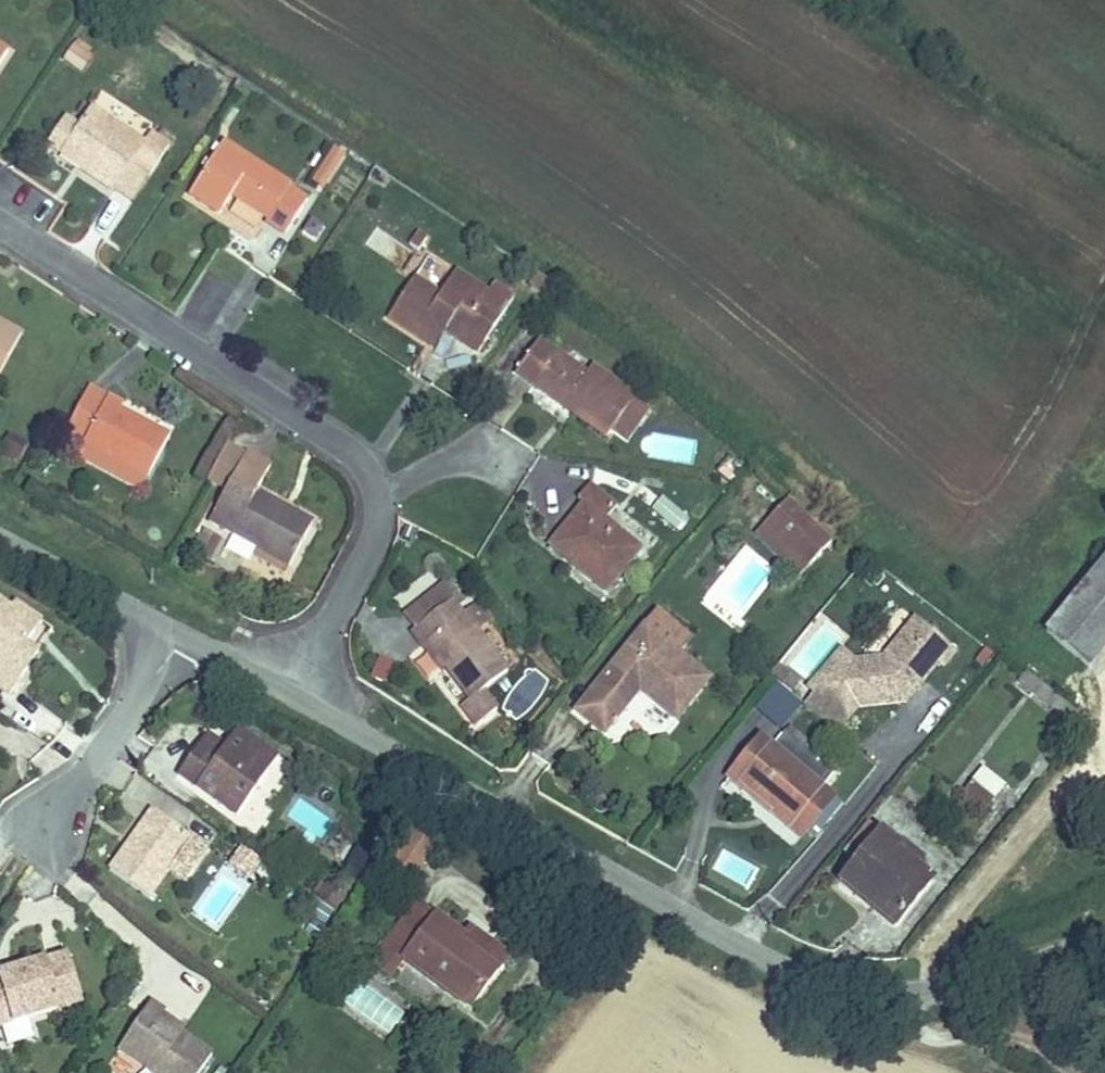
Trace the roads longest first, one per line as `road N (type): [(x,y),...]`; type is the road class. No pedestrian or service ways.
road 1 (unclassified): [(1104,938),(931,999),(881,1001),(821,991),(291,693)]
road 2 (residential): [(291,693),(369,546),(373,490),(359,462),(0,224)]
road 3 (residential): [(19,855),(180,635)]
road 4 (unclassified): [(180,635),(0,539)]
road 5 (unclassified): [(291,693),(180,635)]

